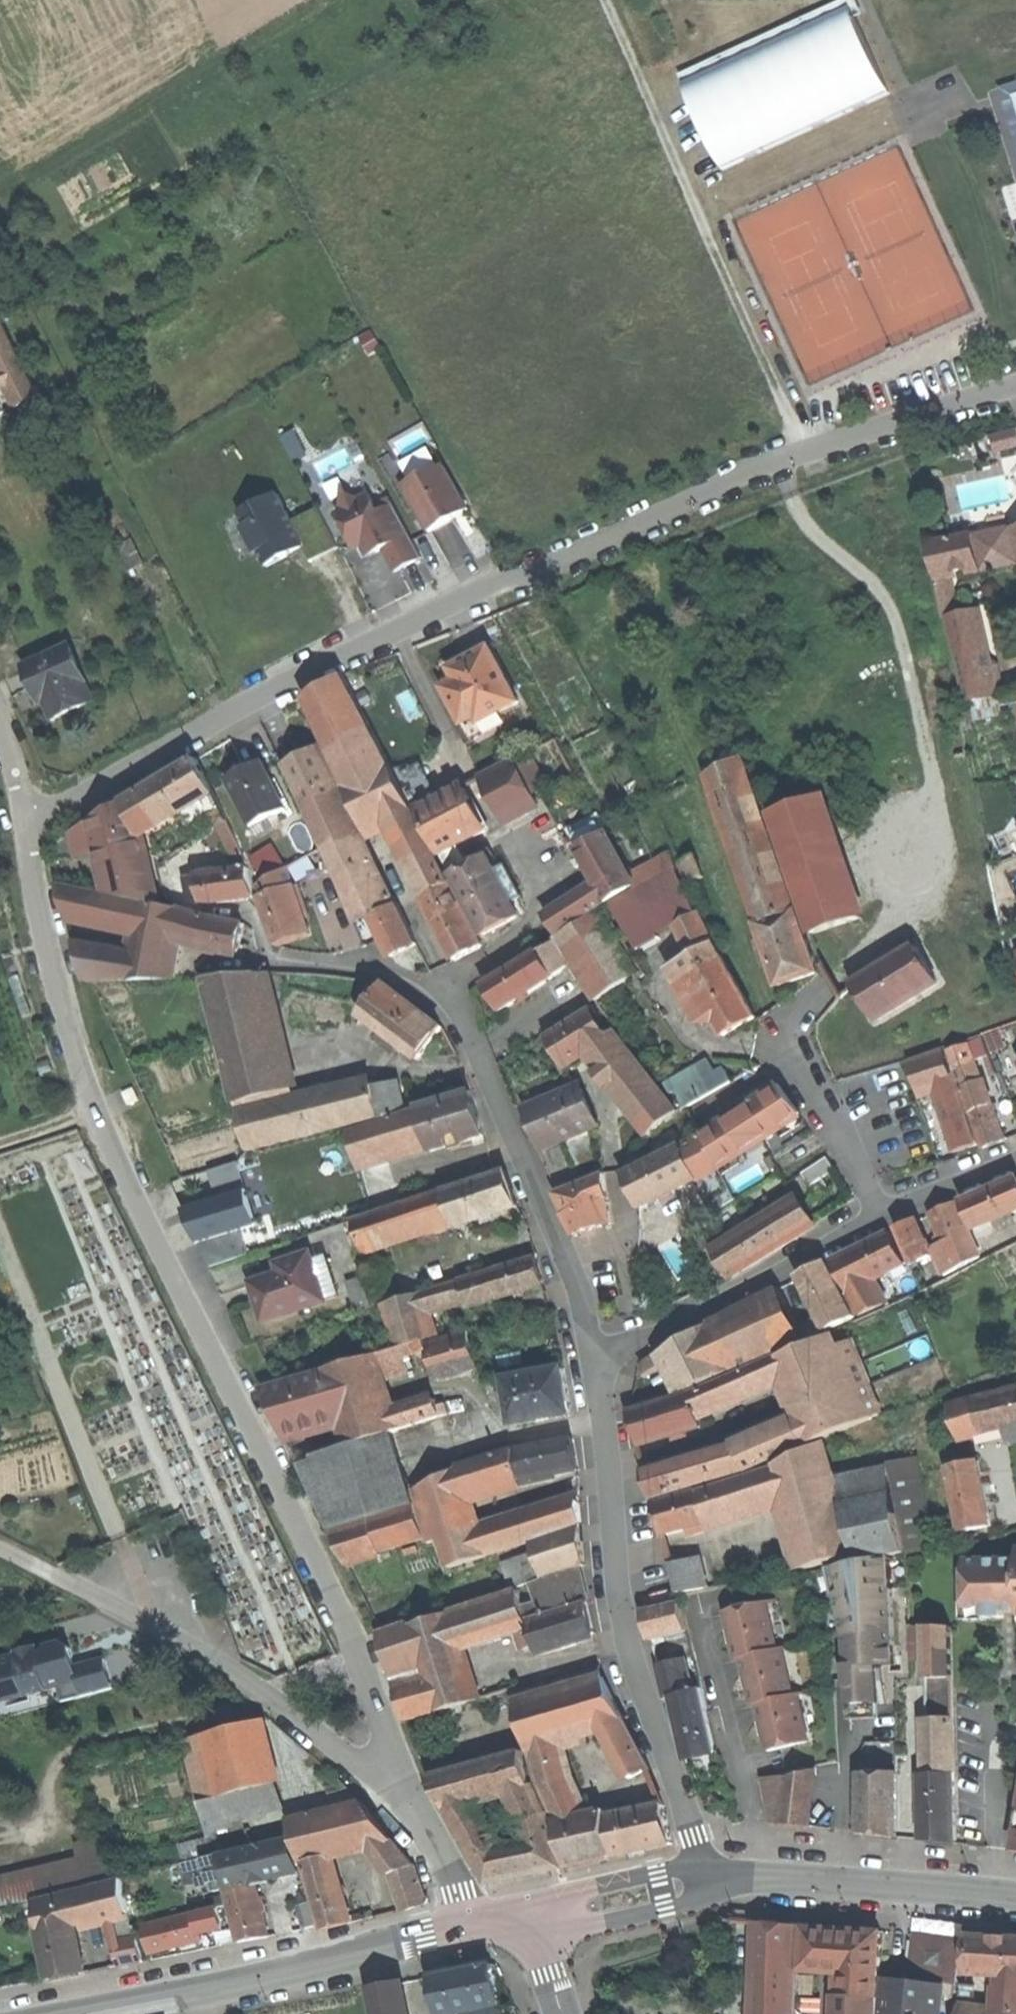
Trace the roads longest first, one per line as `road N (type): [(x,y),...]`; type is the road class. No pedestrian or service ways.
road 1 (residential): [(25,827),(499,581),(750,469),(1015,388)]
road 2 (residential): [(404,1782),(357,1644),(101,1116),(61,995),(25,827)]
road 3 (residential): [(707,1878),(618,1608),(593,1355)]
road 4 (track): [(604,0),(808,451)]
road 5 (residential): [(404,1782),(350,1758),(209,1656),(0,1553)]
road 6 (residential): [(593,1355),(576,1283),(450,989),(473,968)]
road 7 (secondary): [(85,2013),(464,1924)]
road 8 (residential): [(593,1355),(685,1319),(883,1211)]
road 9 (secondary): [(707,1878),(1015,1897)]
road 10 (residential): [(883,1211),(786,1040),(792,1017),(827,984)]
road 11 (secondary): [(533,1914),(707,1878)]
road 12 (residential): [(464,1924),(404,1782)]
road 13 (residential): [(883,1211),(1015,1160)]

